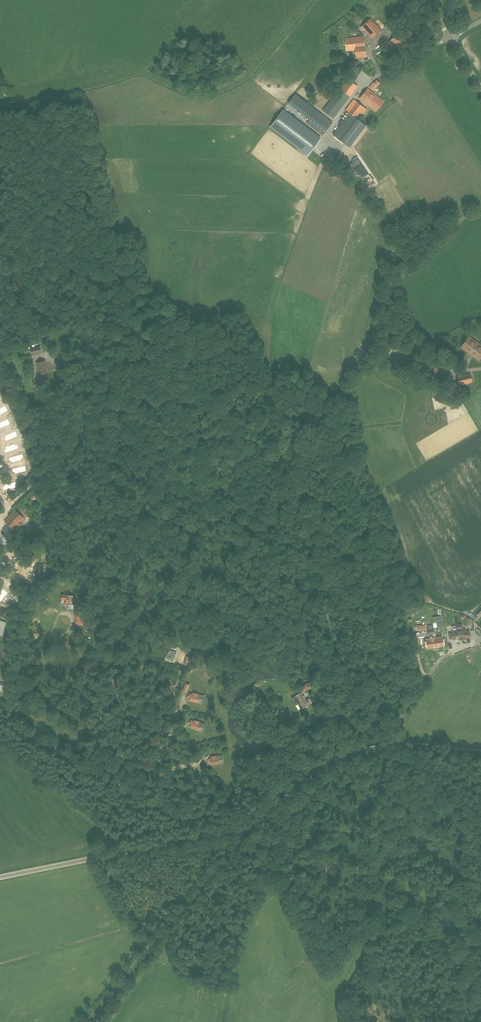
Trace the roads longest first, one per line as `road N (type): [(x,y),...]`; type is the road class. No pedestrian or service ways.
road 1 (unclassified): [(0,877),(245,826),(355,753),(412,745),(480,752)]
road 2 (track): [(250,824),(90,1021)]
road 3 (track): [(268,369),(270,310),(331,141)]
road 4 (track): [(206,835),(0,719)]

